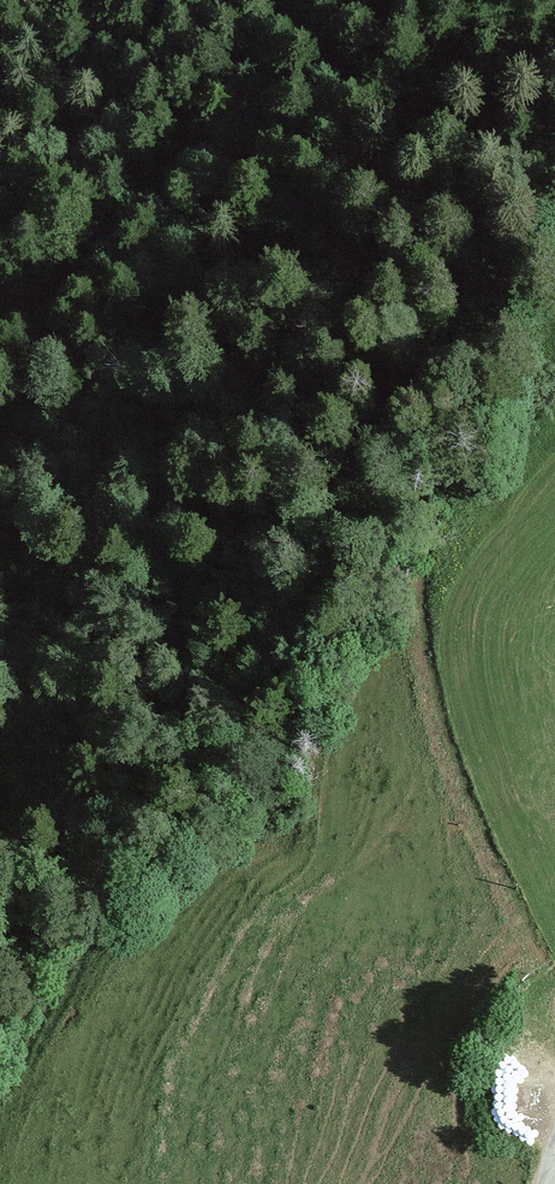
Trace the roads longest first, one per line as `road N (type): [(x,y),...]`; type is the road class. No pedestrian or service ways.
road 1 (track): [(504,892),(450,763),(432,694),(420,550),(434,483),(554,189)]
road 2 (track): [(143,0),(87,239),(97,248),(115,244),(290,0)]
road 3 (track): [(0,440),(97,248)]

